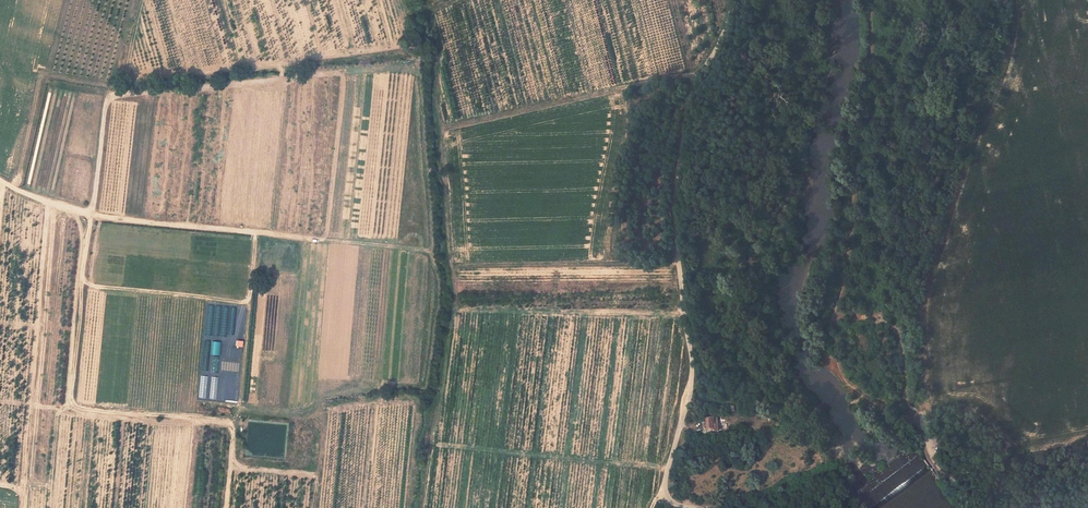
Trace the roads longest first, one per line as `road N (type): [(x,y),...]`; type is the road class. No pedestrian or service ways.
road 1 (unclassified): [(690,507),(664,492),(693,372),(673,197),(691,90),(726,28),(733,0)]
road 2 (track): [(317,478),(240,464),(231,423),(71,407),(82,251),(75,211)]
road 3 (track): [(90,214),(86,283),(245,303),(255,233)]
road 4 (track): [(386,246),(90,214)]
road 5 (track): [(289,77),(109,100),(90,214)]

